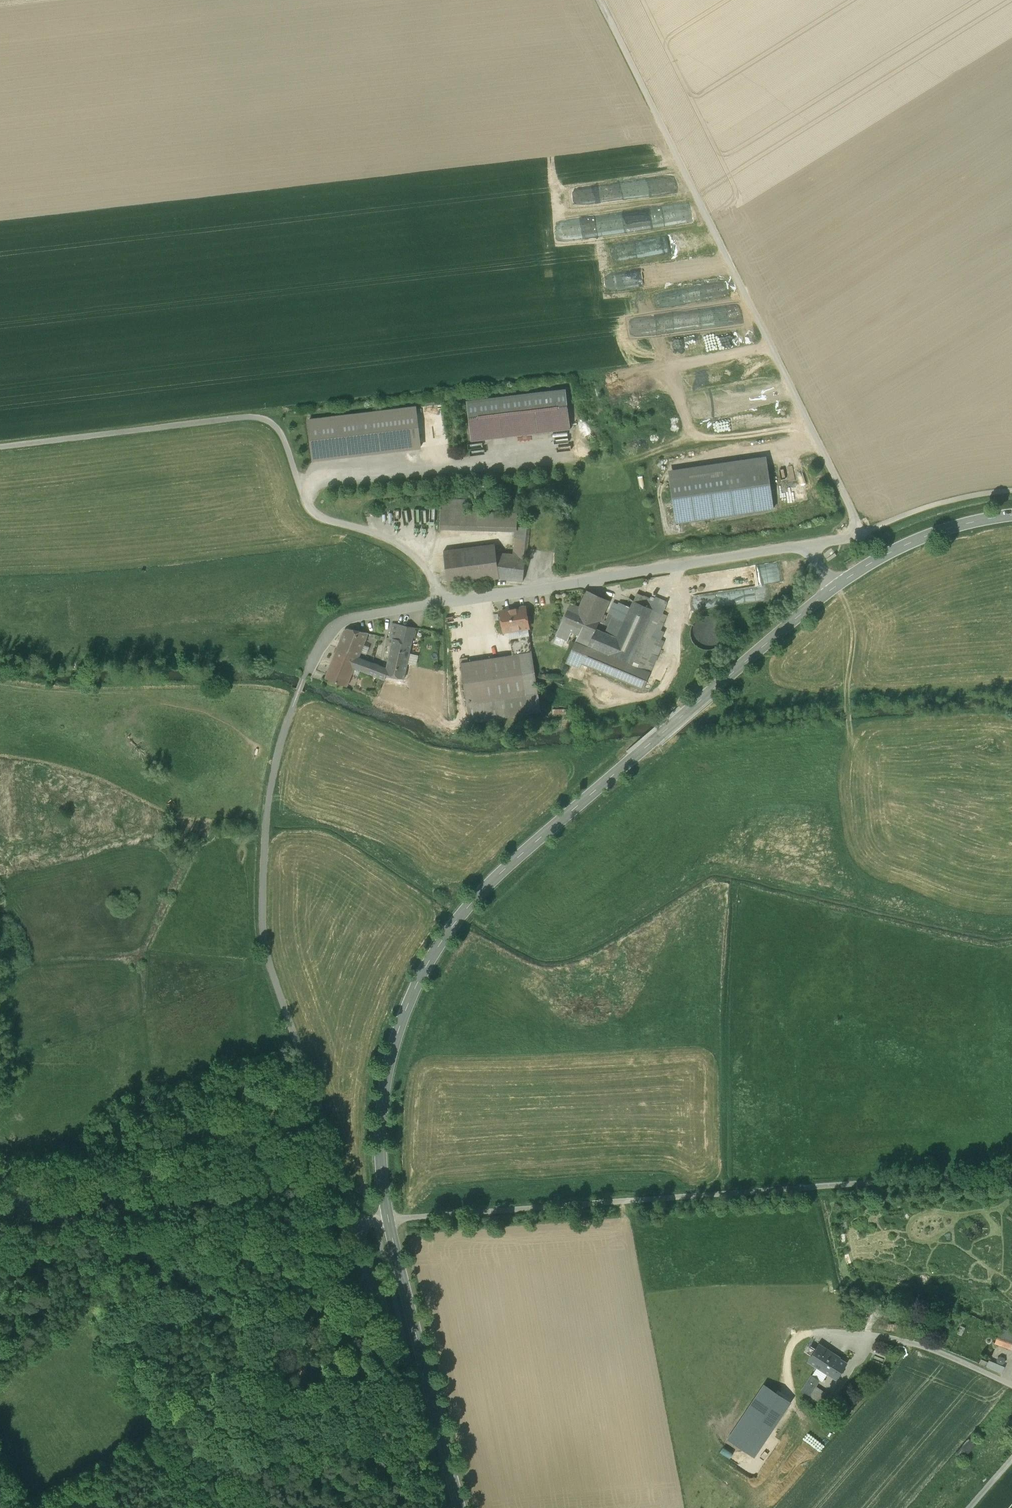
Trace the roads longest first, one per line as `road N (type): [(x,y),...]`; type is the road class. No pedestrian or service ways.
road 1 (tertiary): [(387,1218),(380,1144),(387,1073),(411,997),(450,928),(522,853),(835,586)]
road 2 (track): [(599,0),(862,533),(804,546)]
road 3 (unclassified): [(387,1218),(1011,1171)]
road 4 (unclassified): [(360,1222),(261,929),(263,838),(298,692)]
road 5 (unclassified): [(0,447),(248,416),(266,421),(285,438),(308,506),(394,541),(416,559),(440,604)]
road 6 (unclassified): [(440,604),(804,546),(835,586)]
road 7 (tertiary): [(459,1507),(387,1218)]
road 8 (track): [(303,491),(574,458)]
road 9 (track): [(858,846),(847,699),(854,633),(835,586)]
road 10 (tertiary): [(835,586),(910,543),(1011,515)]
road 11 (unclassified): [(1011,1386),(923,1346),(830,1331)]
road 12 (unclassified): [(305,675),(331,629),(350,619),(440,604)]

